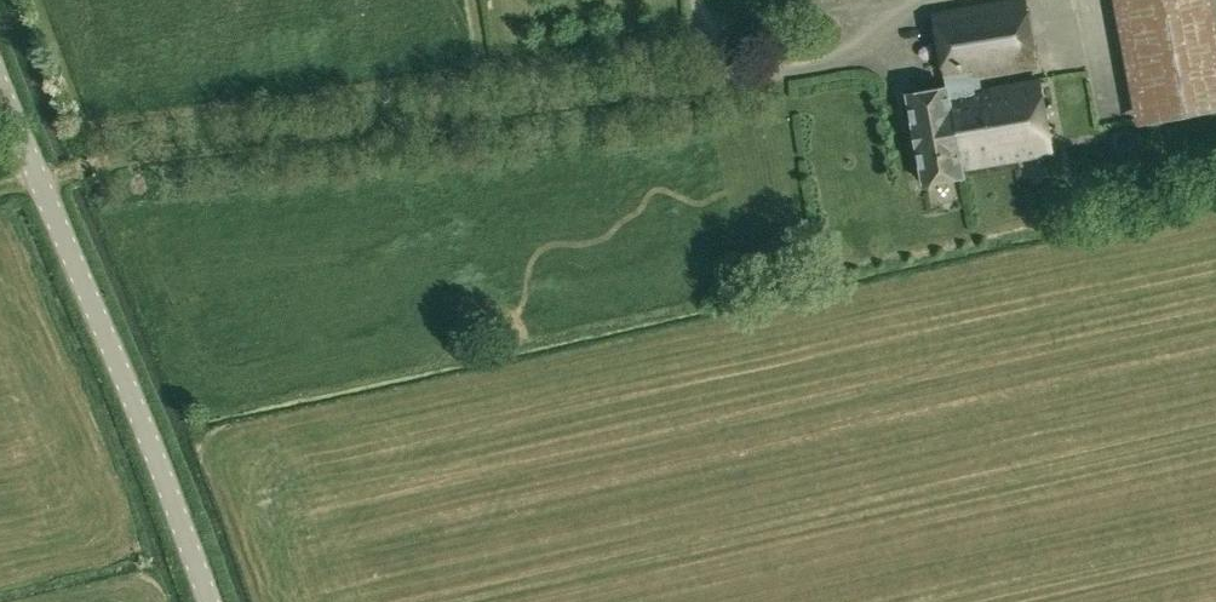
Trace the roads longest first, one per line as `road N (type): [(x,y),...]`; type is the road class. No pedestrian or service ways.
road 1 (track): [(758,74),(104,161),(40,181)]
road 2 (unclassified): [(212,601),(0,82)]
road 3 (track): [(909,0),(870,54),(758,74)]

